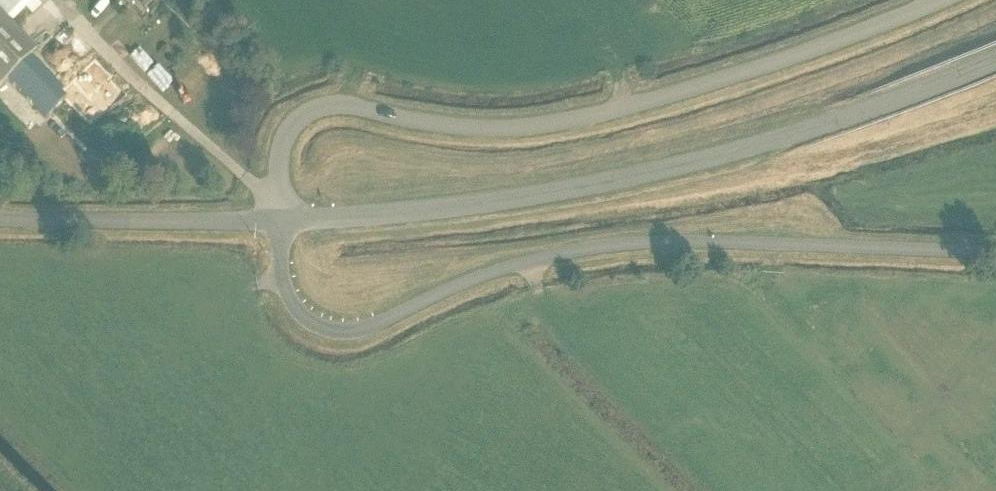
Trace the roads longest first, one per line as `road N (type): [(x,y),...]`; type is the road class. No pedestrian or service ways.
road 1 (unclassified): [(995,252),(655,240),(579,248),(475,275),(347,330),(314,329),(299,317),(282,282),(279,226)]
road 2 (unclassified): [(279,226),(277,164),(287,134),(313,113),(365,108),(489,129),(641,109),(932,0)]
road 3 (unclassified): [(995,65),(872,114),(644,171),(279,226)]
road 4 (unclassified): [(279,226),(0,218)]

